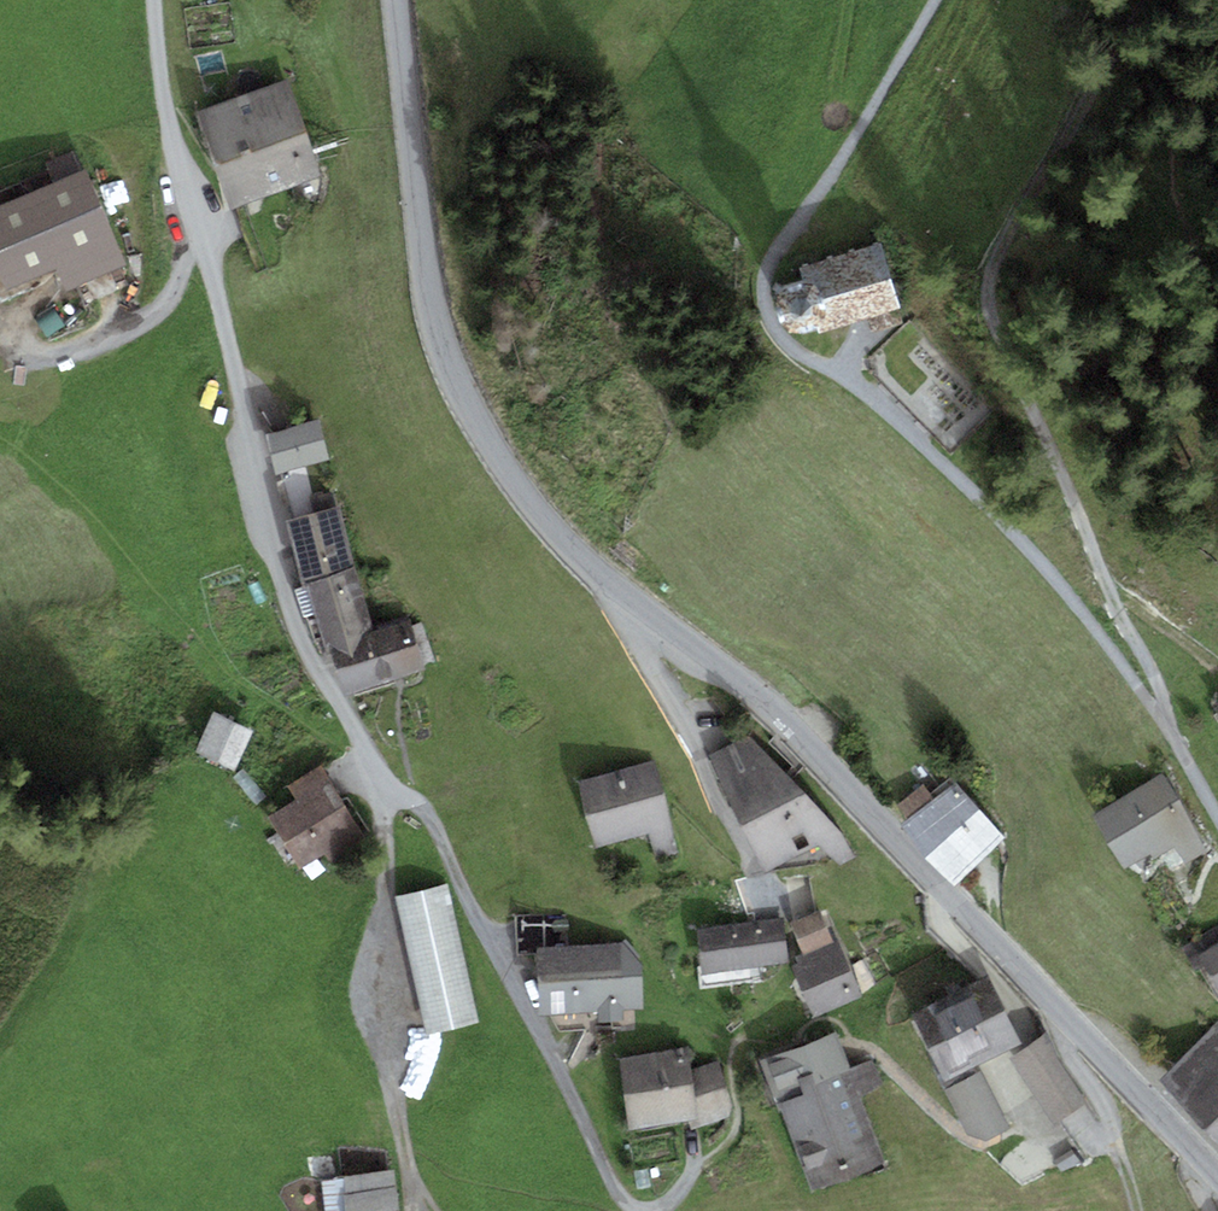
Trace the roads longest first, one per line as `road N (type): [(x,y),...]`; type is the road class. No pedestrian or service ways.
road 1 (residential): [(397,0),(434,317),(467,406),(523,492),(562,537),(716,660),(1217,1175)]
road 2 (track): [(1180,734),(989,318),(994,259),(1104,62),(1153,0)]
road 3 (track): [(936,0),(767,280),(767,313),(788,345),(848,379)]

